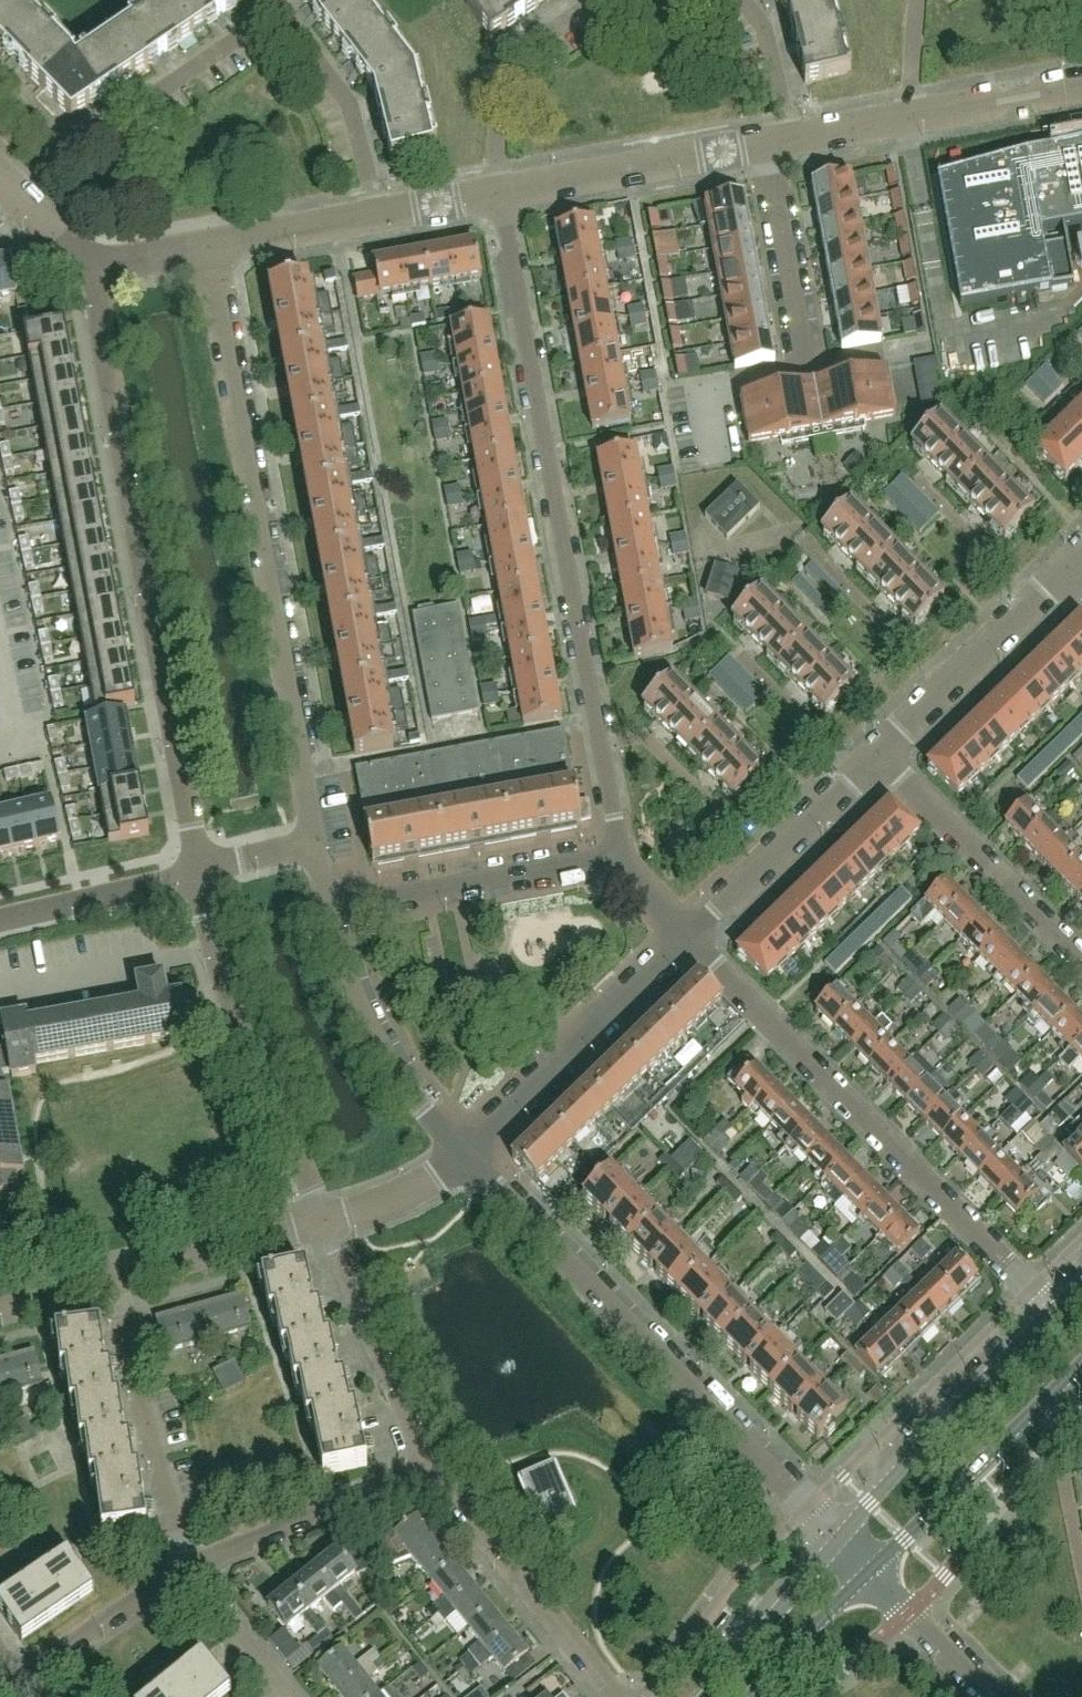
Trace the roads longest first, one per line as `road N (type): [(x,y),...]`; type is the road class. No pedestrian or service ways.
road 1 (residential): [(620,854),(500,193)]
road 2 (residential): [(200,871),(103,346),(98,262)]
road 3 (residential): [(314,842),(208,245)]
road 4 (residential): [(377,215),(347,102),(278,10),(14,192)]
road 5 (residential): [(1032,1290),(687,937)]
road 6 (residential): [(810,1507),(464,1155)]
road 7 (residential): [(327,1221),(229,992),(200,871)]
road 8 (residential): [(464,1155),(687,937)]
road 9 (secondary): [(1052,1310),(841,1539)]
road 10 (residential): [(195,1566),(177,1530),(108,1279)]
road 11 (residential): [(328,908),(620,854)]
road 12 (residential): [(618,1696),(431,1469)]
road 13 (residential): [(1081,960),(878,753)]
road 14 (residential): [(464,1155),(389,1060),(357,998),(328,908)]
road 15 (residential): [(500,193),(766,143)]
road 16 (residential): [(431,1469),(327,1221)]
road 17 (residential): [(878,753),(1069,566)]
road 18 (residential): [(687,937),(878,753)]
road 19 (residential): [(195,1566),(431,1469)]
road 20 (residential): [(500,193),(504,66),(597,0)]
road 21 (secondary): [(869,1570),(1040,1406)]
road 22 (residential): [(108,1279),(327,1221)]
road 23 (residential): [(766,143),(807,365)]
road 24 (residential): [(20,1681),(195,1566)]
road 25 (secondary): [(841,1539),(707,1696)]
road 26 (residential): [(0,920),(200,871)]
road 27 (residential): [(714,457),(701,388),(807,365)]
road 28 (residential): [(909,117),(1081,86)]
road 29 (secondary): [(751,1696),(869,1570)]
road 30 (residential): [(377,215),(208,245)]
road 31 (residential): [(292,1696),(195,1566)]
road 32 (residential): [(327,1221),(399,1198),(464,1155)]
road 33 (residential): [(744,0),(764,28),(791,138)]
road 34 (residential): [(1059,1435),(1081,1565)]
road 35 (residential): [(791,138),(909,117)]

